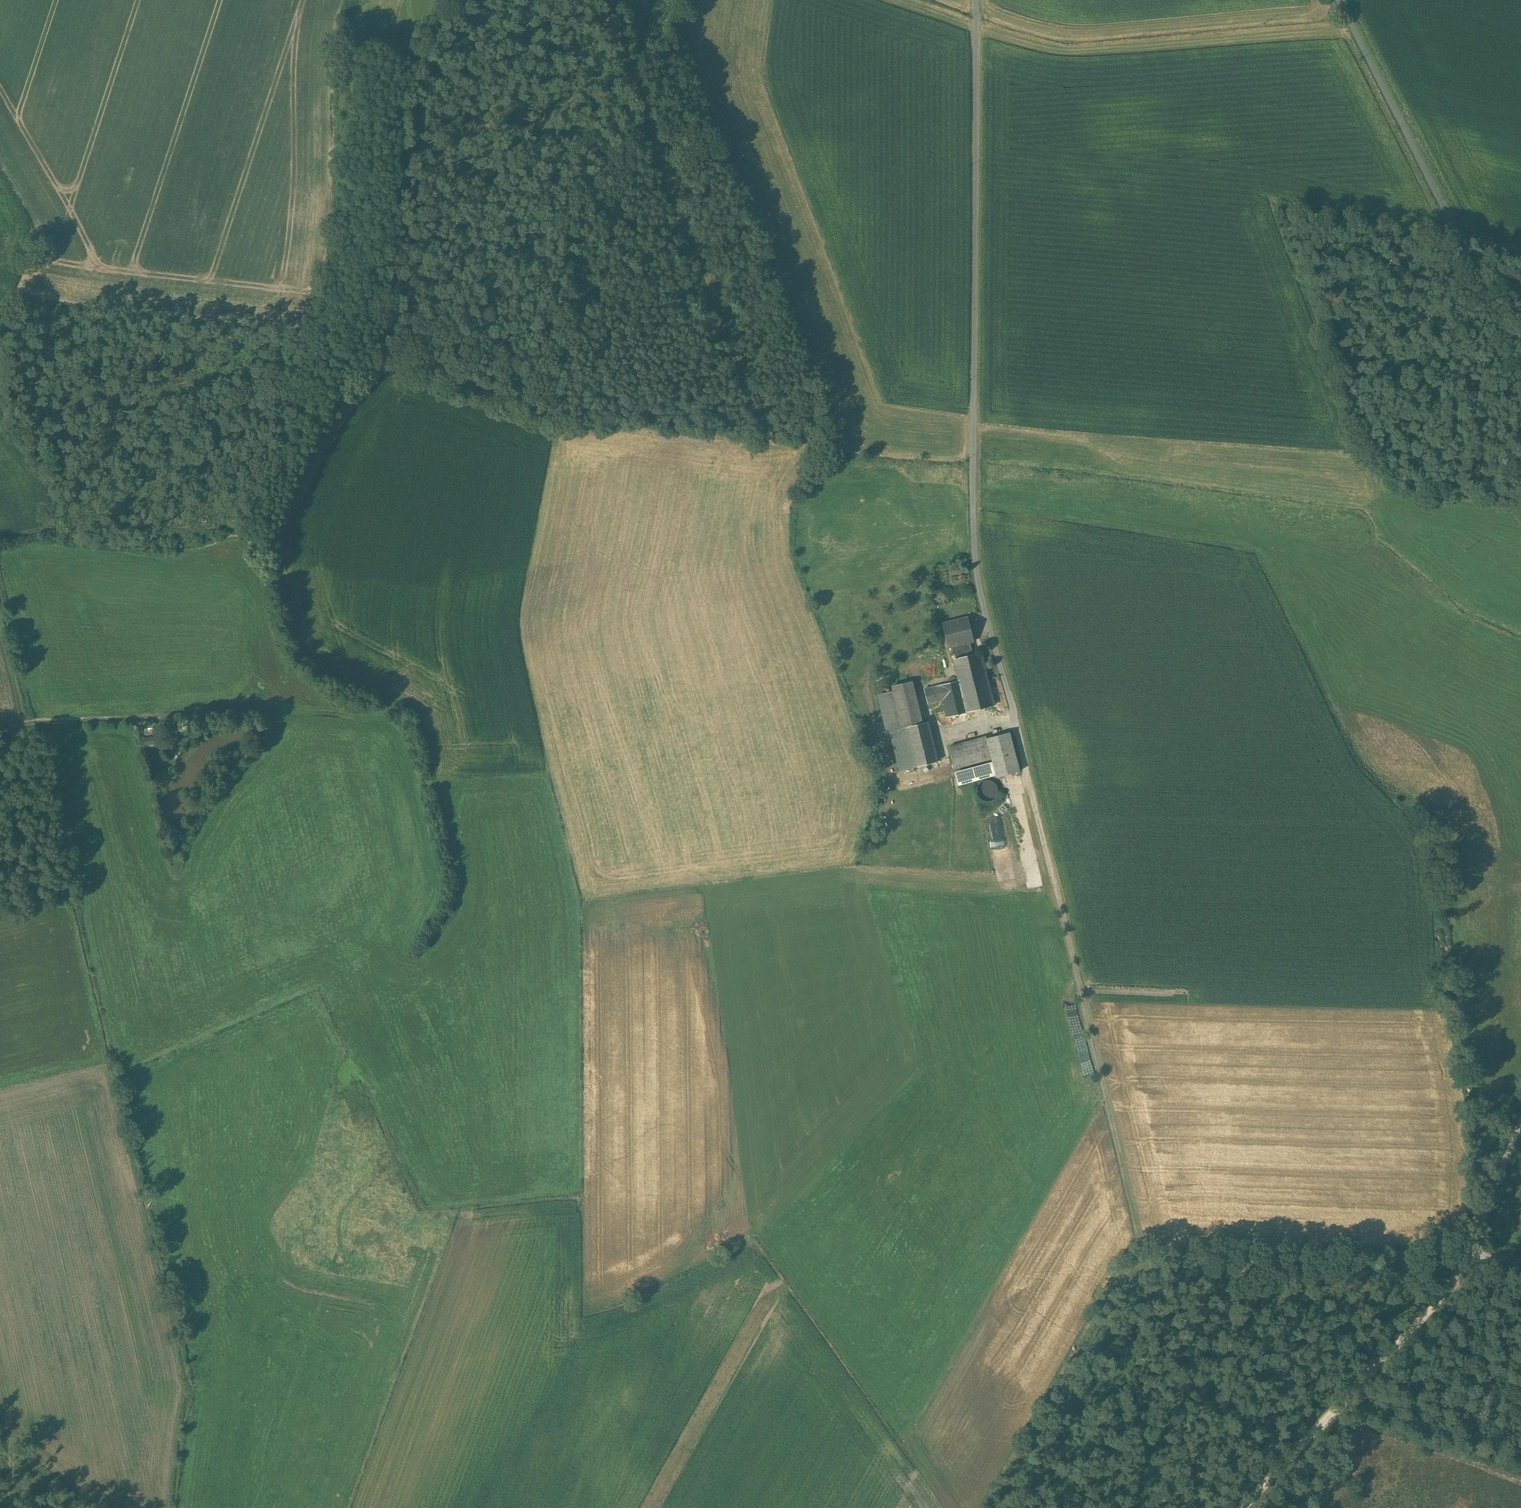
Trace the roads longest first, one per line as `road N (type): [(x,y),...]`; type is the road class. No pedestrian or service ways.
road 1 (unclassified): [(1520,362),(1339,0)]
road 2 (track): [(0,731),(193,714),(359,712)]
road 3 (unclassified): [(1246,1507),(1471,1260)]
road 4 (unclassified): [(1471,1260),(1520,1131)]

